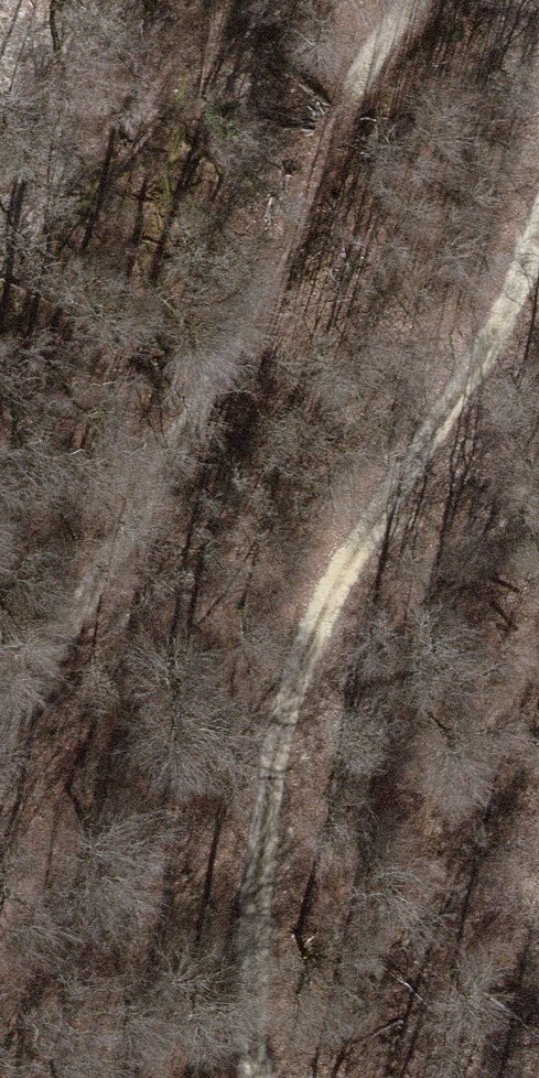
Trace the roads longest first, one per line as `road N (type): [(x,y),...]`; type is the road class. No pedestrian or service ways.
road 1 (track): [(538,213),(517,297),(360,529),(280,777),(263,1077)]
road 2 (track): [(0,767),(322,194),(410,16),(435,0)]

